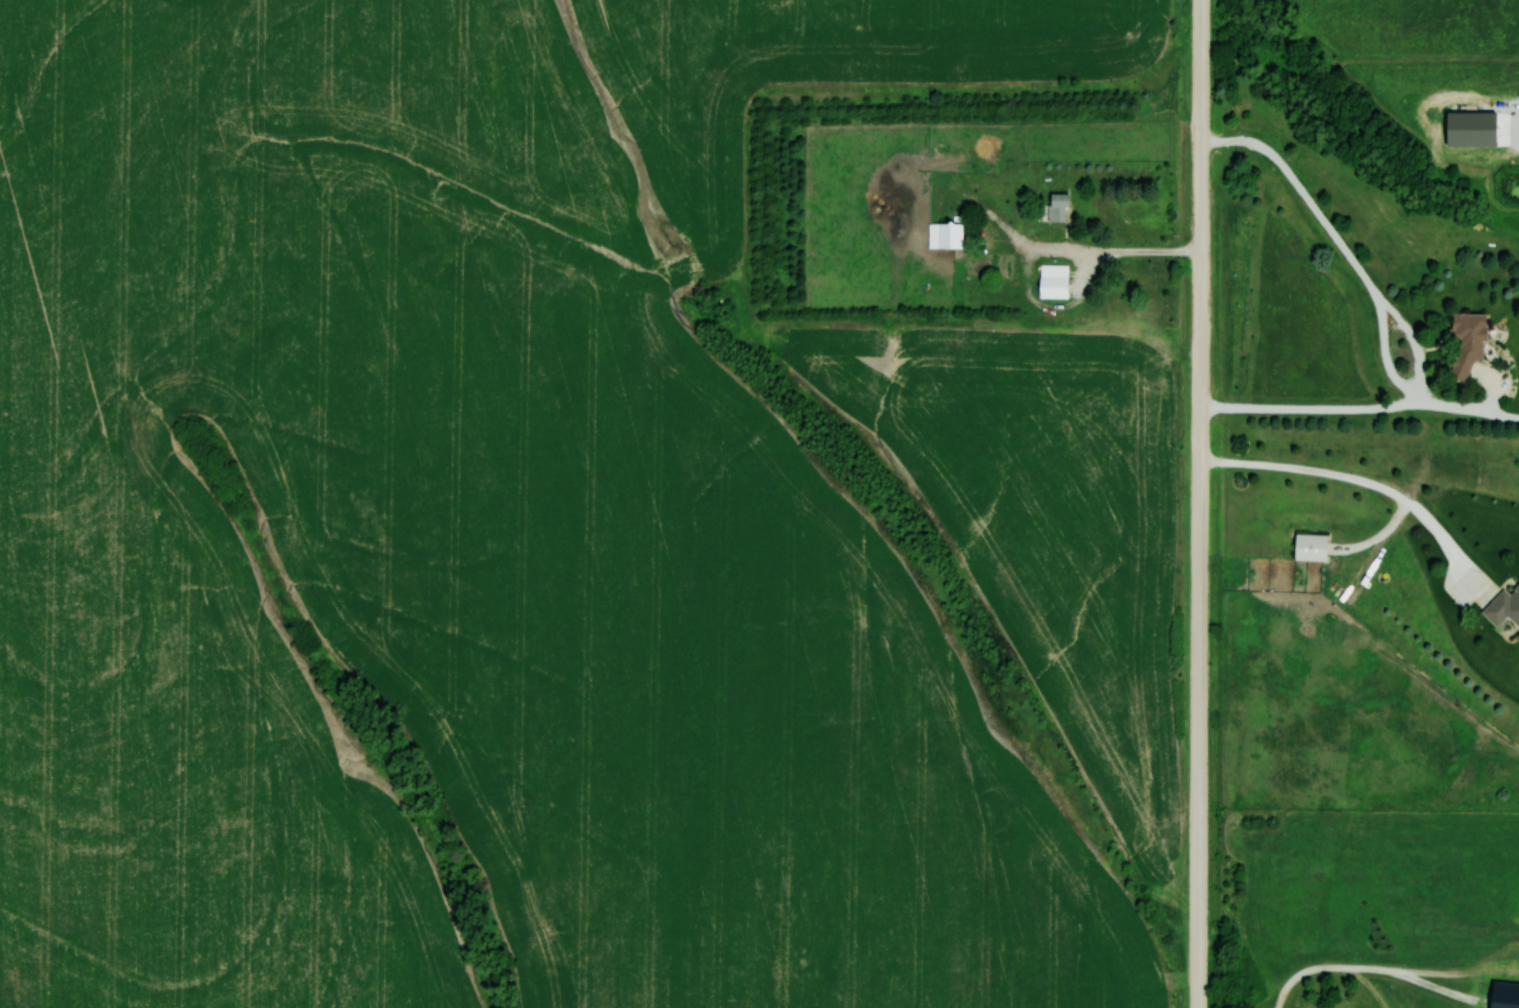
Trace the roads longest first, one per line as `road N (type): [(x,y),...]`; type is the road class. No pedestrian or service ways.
road 1 (residential): [(1200,1007),(1202,0)]

